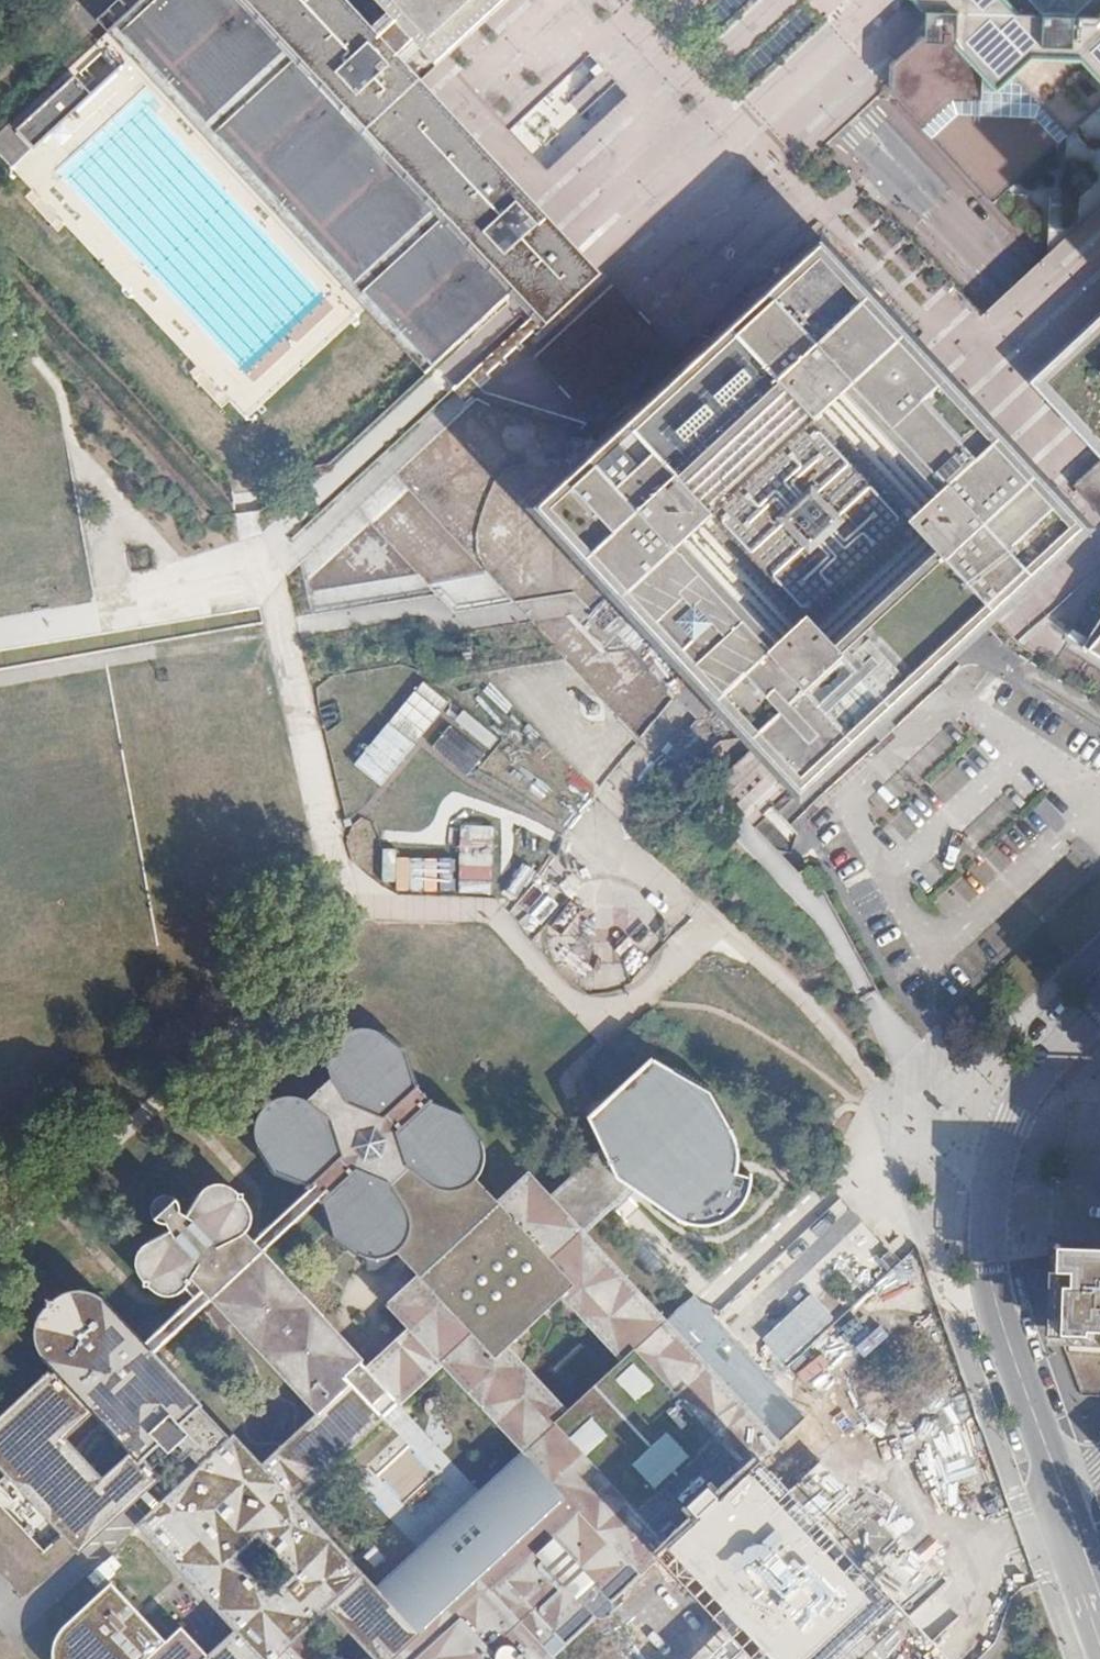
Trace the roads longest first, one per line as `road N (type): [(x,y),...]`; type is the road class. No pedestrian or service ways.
road 1 (residential): [(1099,1599),(1007,1335),(988,1215),(997,1150),(1021,1094),(1099,1003)]
road 2 (residential): [(714,0),(851,136),(916,185)]
road 3 (residential): [(916,185),(1099,383)]
road 4 (residential): [(916,185),(758,0)]

